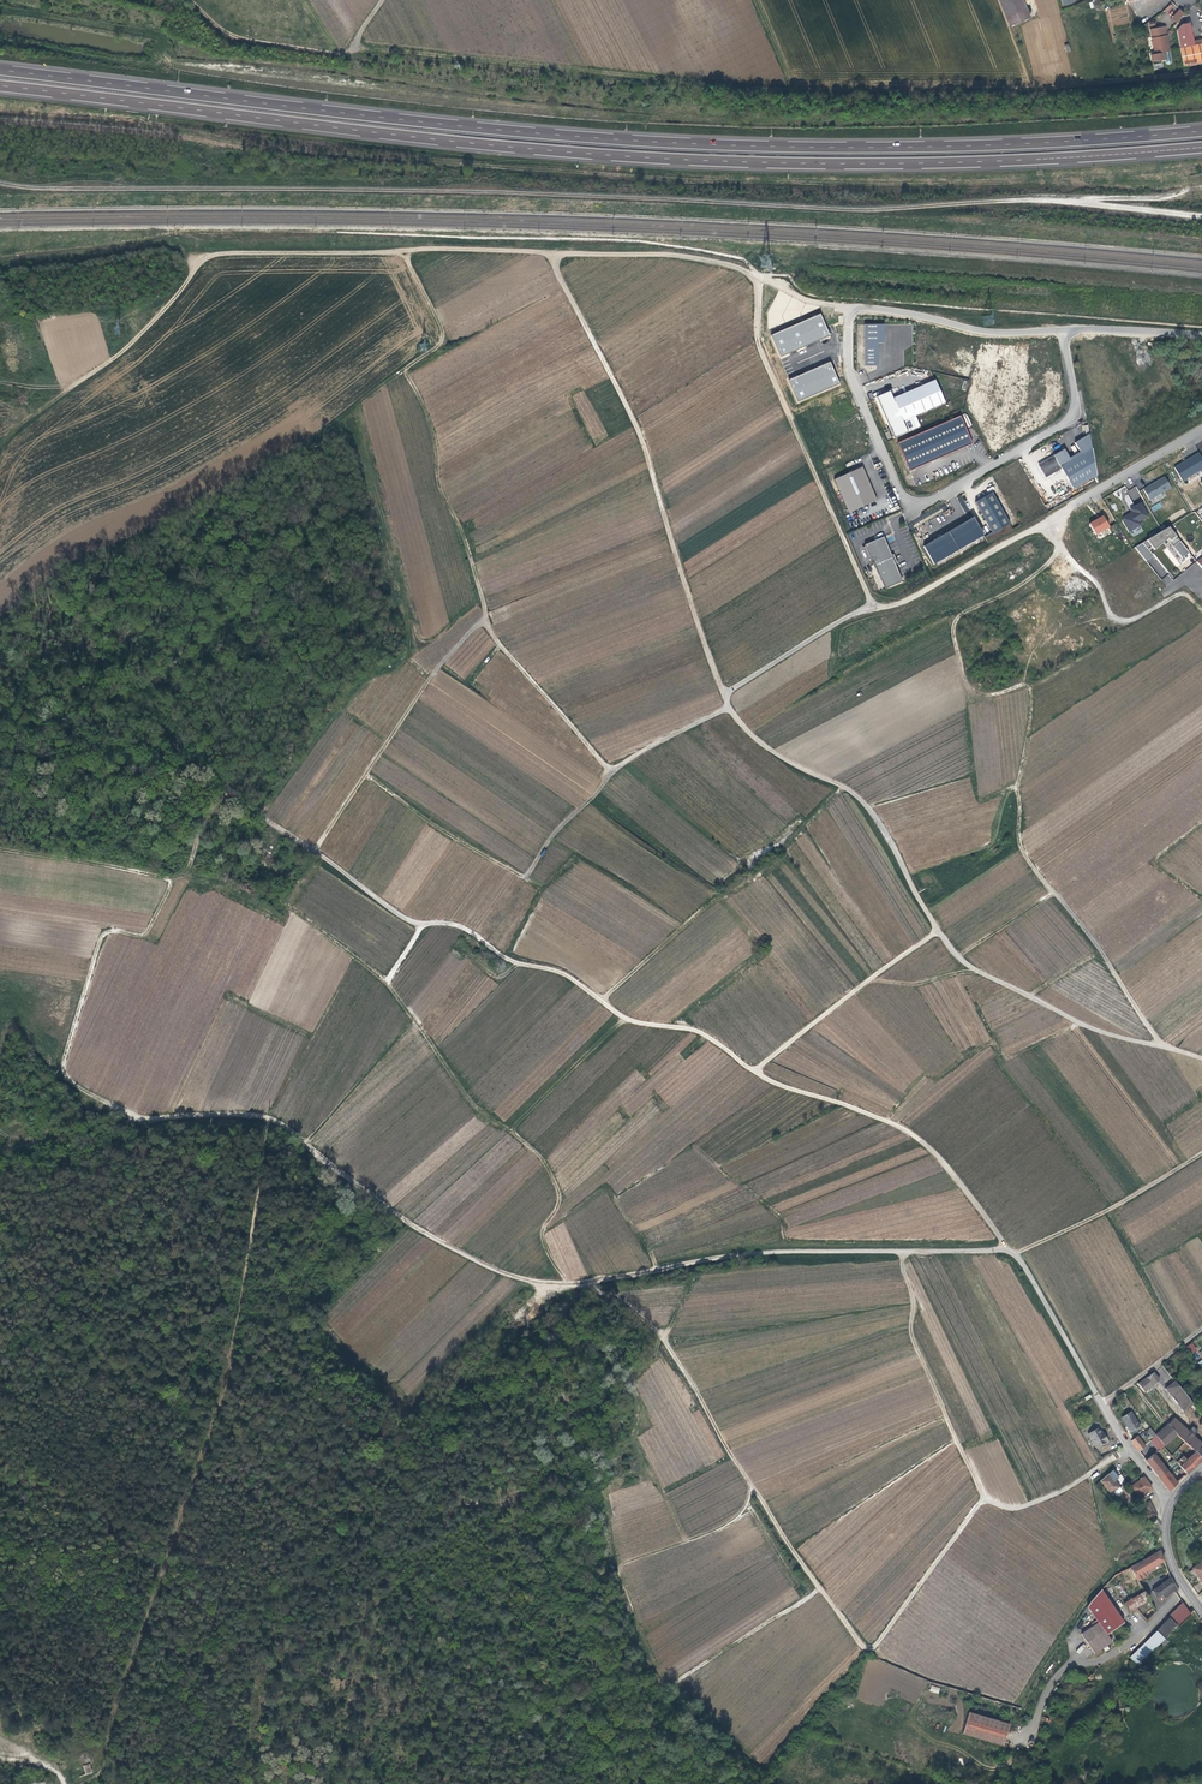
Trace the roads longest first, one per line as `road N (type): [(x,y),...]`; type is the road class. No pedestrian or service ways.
road 1 (track): [(901,1253),(917,1302),(912,1329),(986,1500),(874,1646),(753,1485),(661,1331),(626,1304),(579,1285),(527,1280),(415,1229),(265,1116),(145,1117),(68,1074),(66,1059),(105,934),(145,936),(170,878)]
road 2 (track): [(0,849),(170,878),(188,868),(222,799),(245,801),(315,849),(435,674),(484,623),(614,770),(731,706),(646,443),(548,252)]
road 3 (motorway): [(0,86),(463,142),(755,163),(1062,159),(1201,146)]
road 4 (motorway): [(1201,131),(881,149),(638,142),(0,70)]
road 5 (track): [(634,1310),(602,1361),(547,1367),(526,1393),(504,1390),(461,1427),(440,1454),(426,1497),(396,1514),(366,1565),(315,1581),(320,1633),(307,1645),(280,1644),(238,1658),(225,1688),(201,1698),(164,1704),(106,1685),(9,1743),(0,1732)]
road 6 (track): [(65,392),(109,363),(199,264),(218,254),(665,254),(735,266),(764,282)]
road 7 (track): [(422,927),(468,929),(519,965),(573,979),(630,1019),(693,1028),(776,1082),(909,1131),(954,1173),(1008,1250)]
road 8 (track): [(1043,524),(1055,557),(958,619),(962,670),(966,683),(985,694),(1031,686),(1019,784),(1023,848),(1164,1045)]
road 9 (unclassified): [(579,1285),(775,1252),(1008,1250),(1018,1254),(1102,1402)]
road 10 (unclassified): [(1201,1057),(1076,1021),(972,966),(940,932),(867,801),(768,747),(731,706)]
road 11 (track): [(571,1284),(545,1241),(560,1204),(544,1160),(465,1094),(389,983),(422,927),(315,849)]
road 12 (track): [(0,1670),(24,1631),(65,1594),(122,1476),(106,1424),(40,1331),(36,1277),(0,1234)]
road 13 (track): [(757,0),(803,89),(1077,86),(1201,74)]
road 14 (unclassified): [(1063,328),(1079,403),(1073,414),(932,499),(904,498),(852,371),(851,308)]
road 15 (track): [(873,609),(759,344),(764,282)]
road 16 (unclassified): [(903,602),(1201,432)]
road 17 (track): [(754,1764),(660,1667),(618,1567),(687,1541)]
road 18 (track): [(0,790),(71,769),(114,767),(208,776),(245,801)]
road 19 (track): [(189,0),(231,37),(349,55),(386,0)]
road 20 (track): [(335,419),(445,341),(404,252)]
road 21 (track): [(755,1071),(940,932)]
road 22 (track): [(1201,610),(1185,592),(1133,620),(1110,616),(1052,520)]
road 23 (unclassified): [(851,308),(927,315),(991,333),(1063,328)]
road 24 (track): [(1201,1155),(1018,1254)]
road 25 (track): [(725,695),(831,627),(903,602)]
road 26 (track): [(796,1545),(958,1436)]
road 27 (unclassified): [(986,1500),(1013,1509),(1131,1451)]
road 28 (track): [(0,1151),(145,1117)]
road 29 (unclassified): [(1063,328),(1201,335)]

